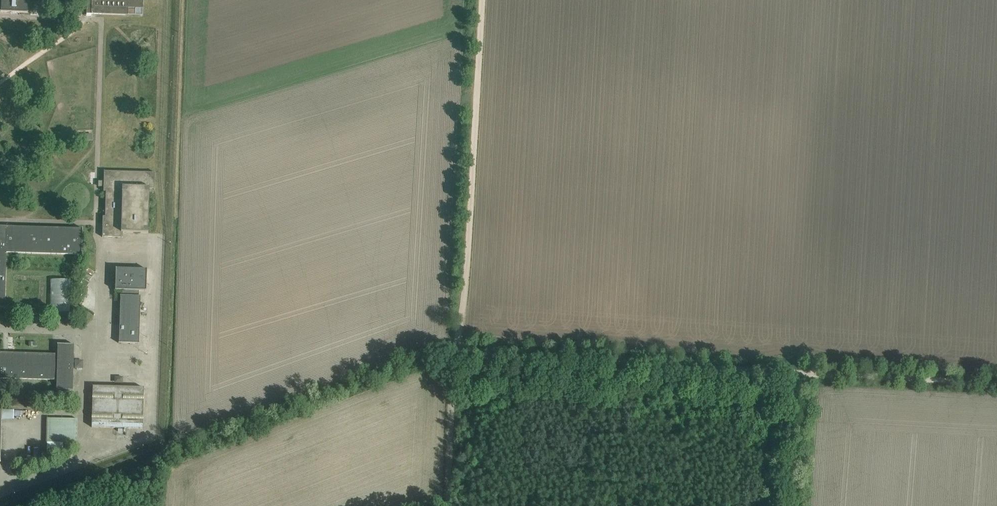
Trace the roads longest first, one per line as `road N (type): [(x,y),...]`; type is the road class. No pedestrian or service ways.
road 1 (track): [(996,384),(456,350)]
road 2 (track): [(456,350),(481,0)]
road 3 (track): [(446,505),(456,350)]

